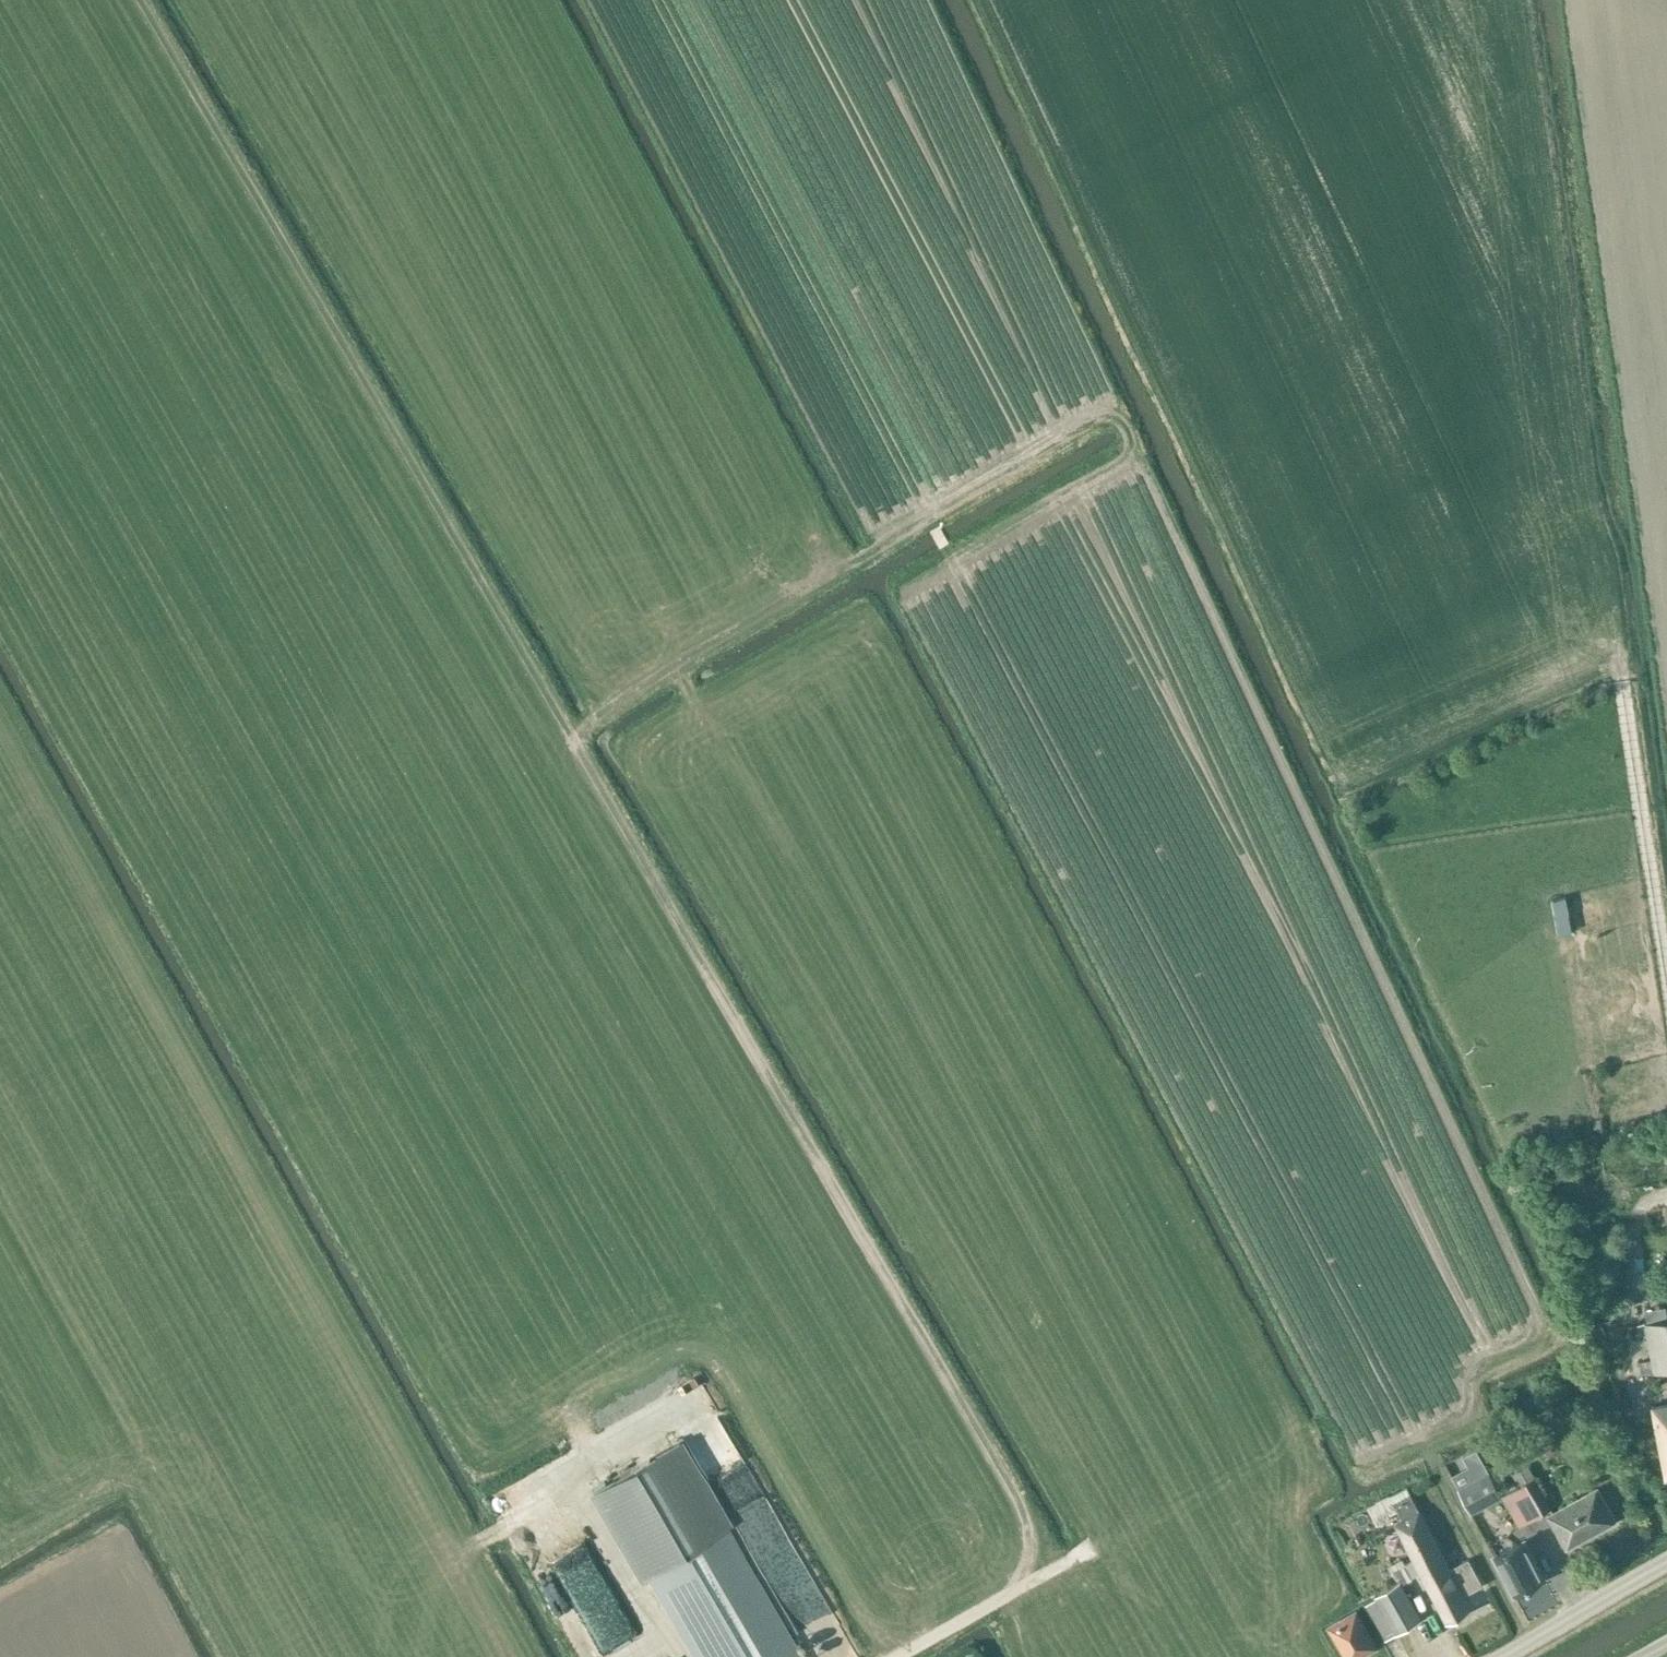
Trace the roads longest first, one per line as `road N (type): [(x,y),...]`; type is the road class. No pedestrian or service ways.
road 1 (unclassified): [(1666,1564),(1504,1656)]

